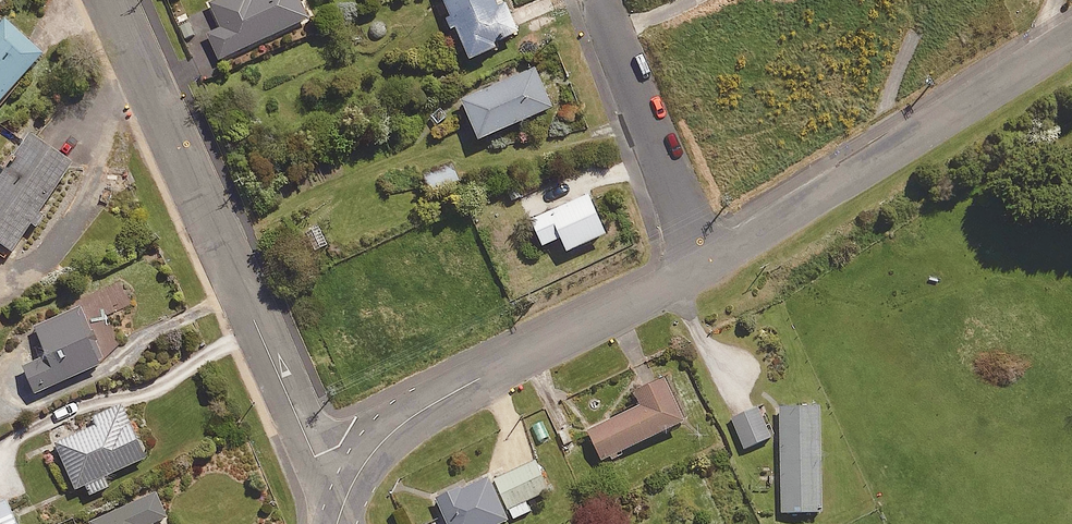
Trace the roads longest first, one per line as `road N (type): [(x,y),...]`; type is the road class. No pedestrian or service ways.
road 1 (residential): [(110,0),(337,523)]
road 2 (residential): [(337,523),(371,455),(406,421),(704,266)]
road 3 (residential): [(704,266),(1071,37)]
road 4 (residential): [(601,0),(704,266)]

